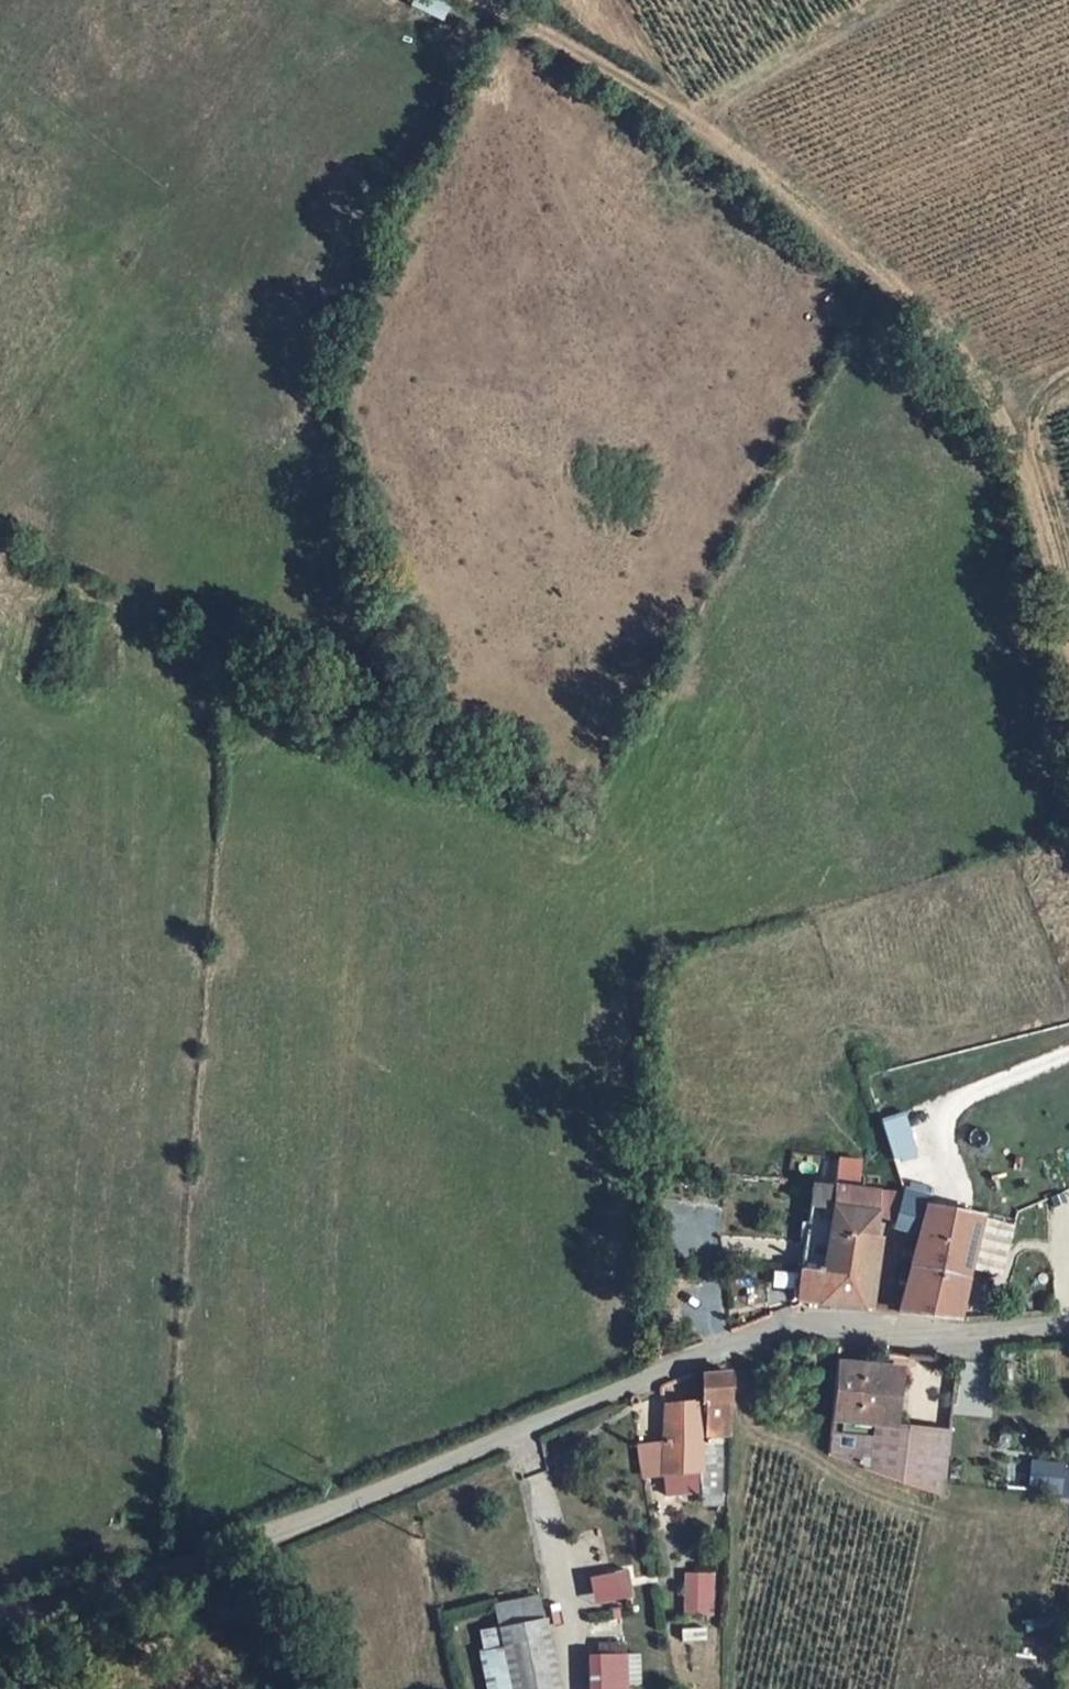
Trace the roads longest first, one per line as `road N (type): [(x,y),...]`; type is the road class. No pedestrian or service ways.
road 1 (unclassified): [(0,1621),(181,1571),(797,1318),(972,1336),(1068,1323)]
road 2 (track): [(1068,598),(1036,472),(993,402),(826,227),(695,115),(475,0)]

